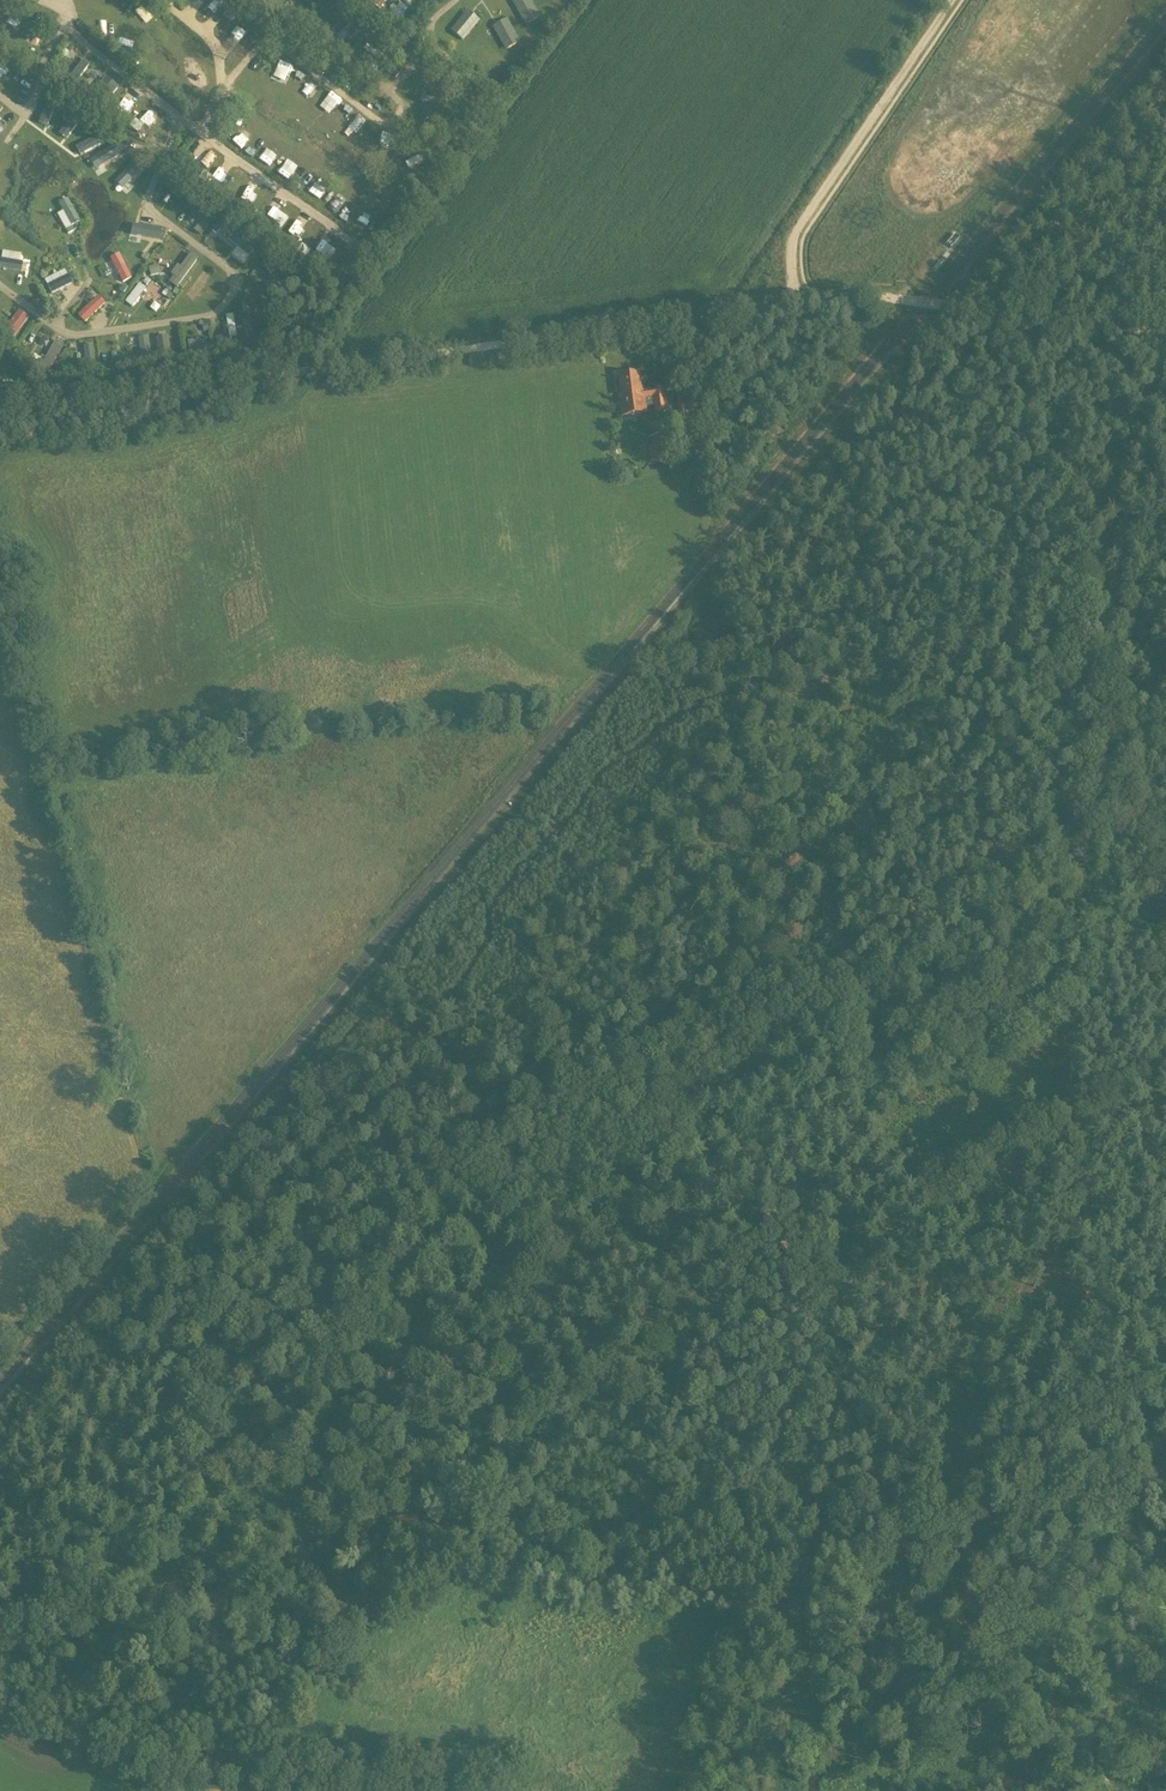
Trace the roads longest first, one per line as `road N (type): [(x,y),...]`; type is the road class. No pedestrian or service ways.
road 1 (track): [(803,306),(0,411)]
road 2 (track): [(1165,333),(894,298),(803,306)]
road 3 (track): [(799,307),(804,229),(818,187),(949,0)]

